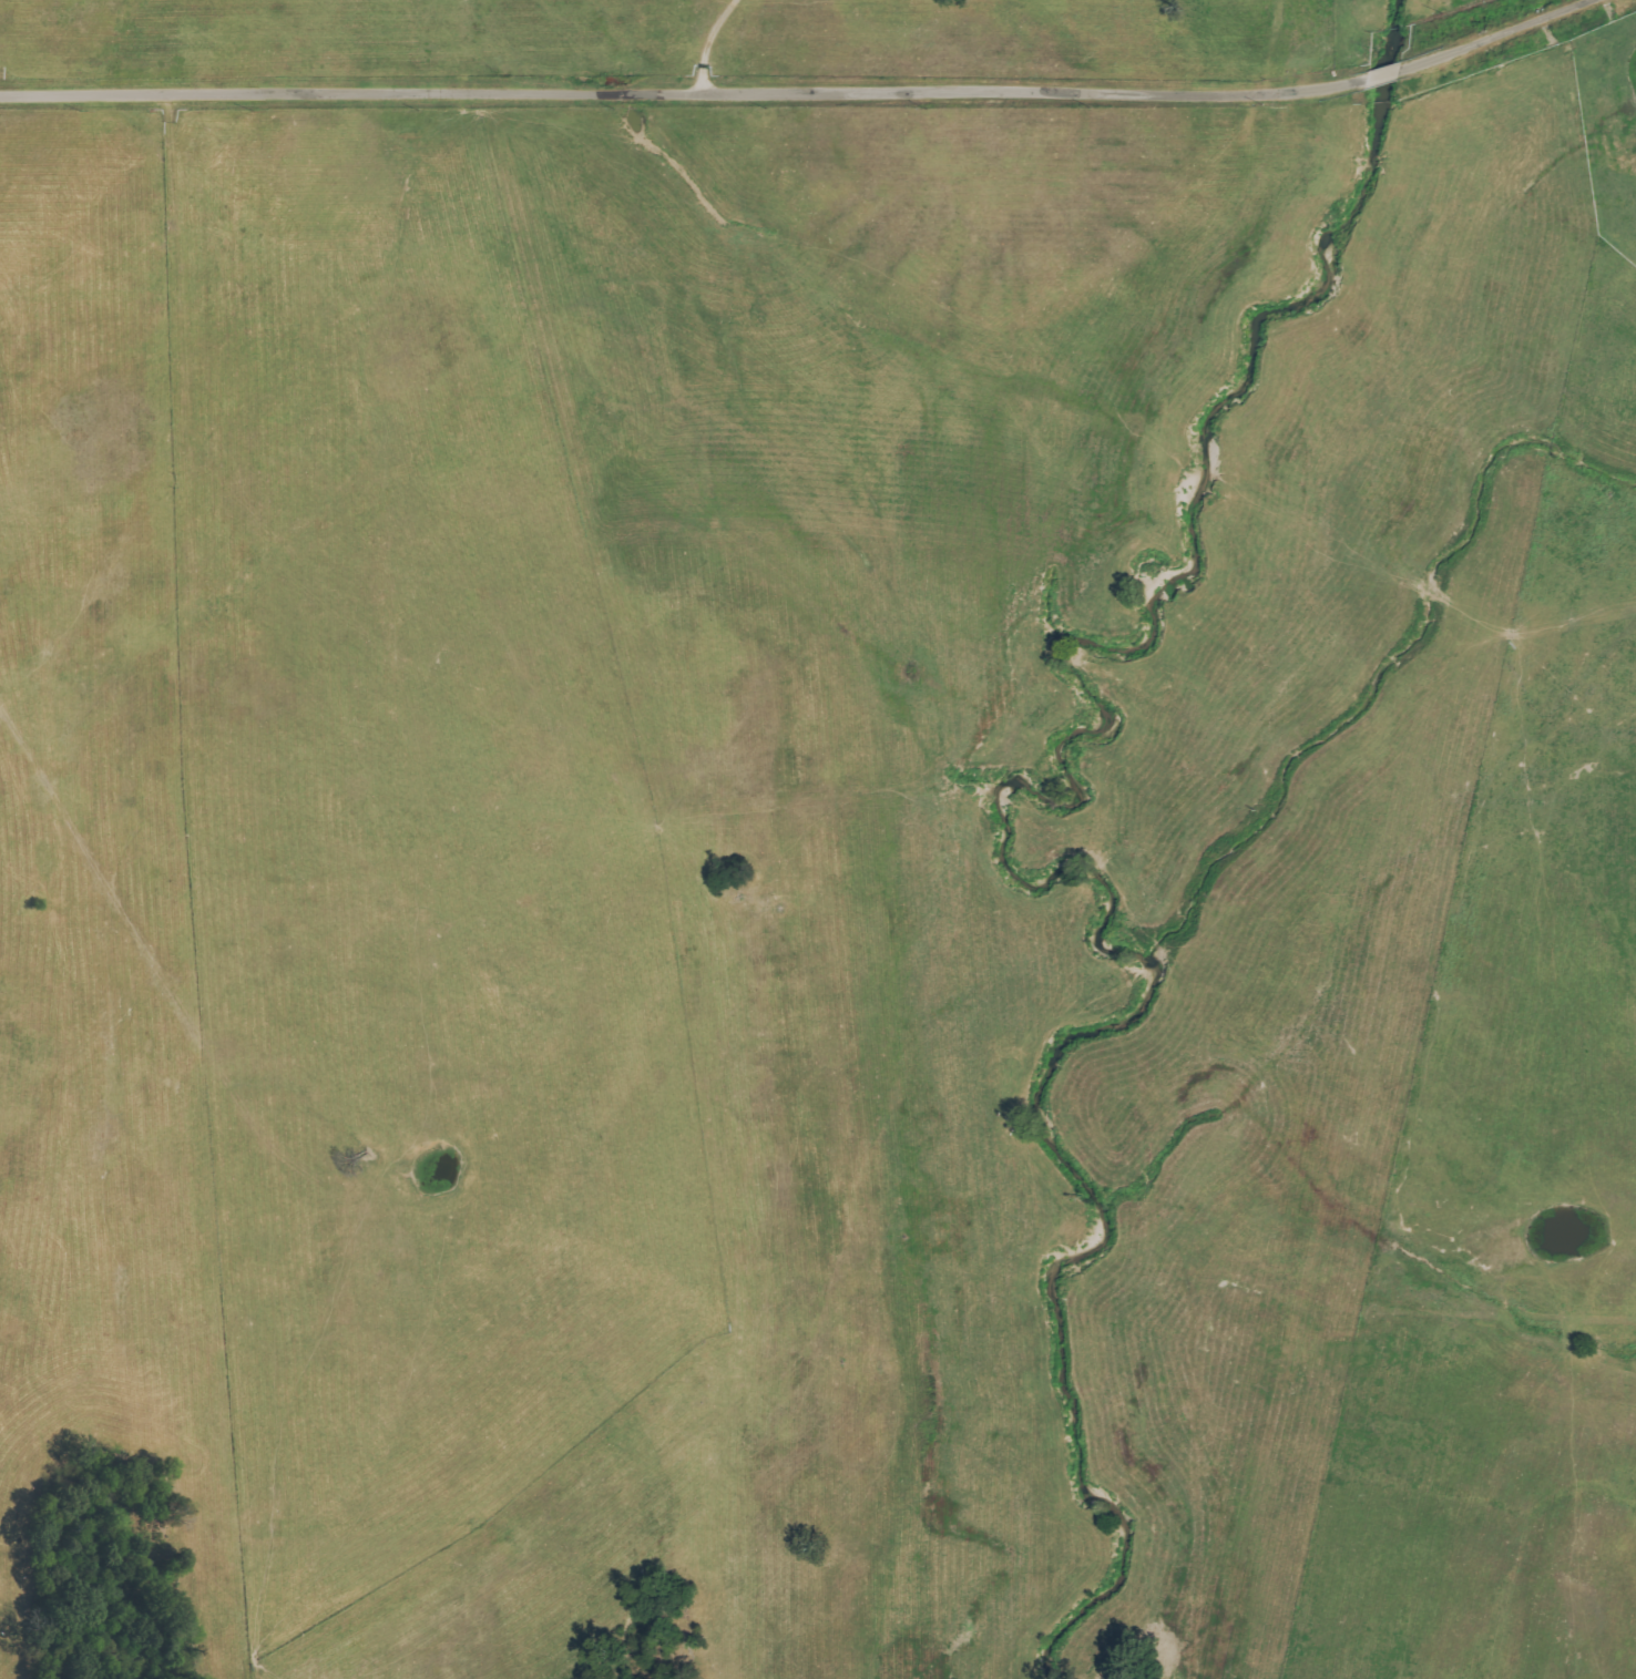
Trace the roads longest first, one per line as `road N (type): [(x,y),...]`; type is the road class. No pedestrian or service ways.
road 1 (residential): [(0,96),(1189,96),(1311,93),(1366,82)]
road 2 (residential): [(1399,71),(1598,0)]

